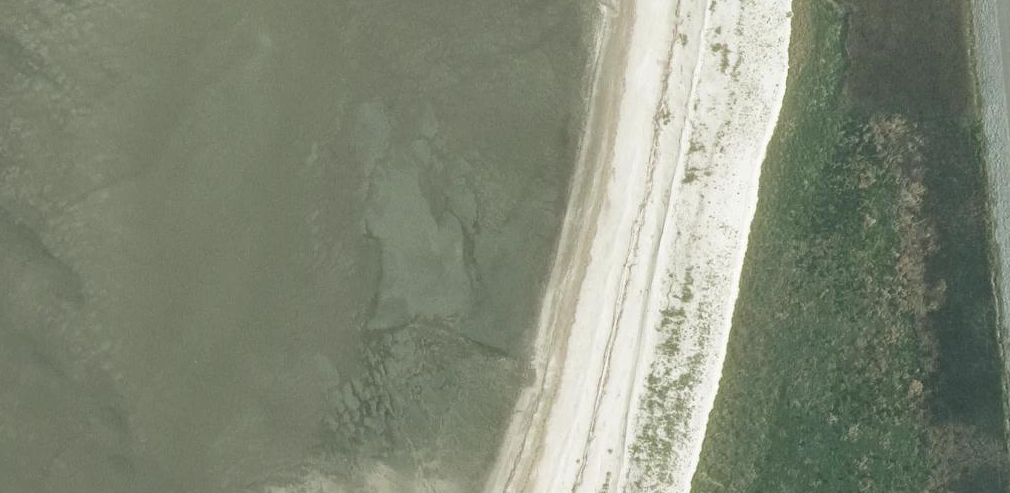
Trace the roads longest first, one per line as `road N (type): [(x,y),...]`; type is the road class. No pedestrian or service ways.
road 1 (track): [(998,0),(1009,131)]

